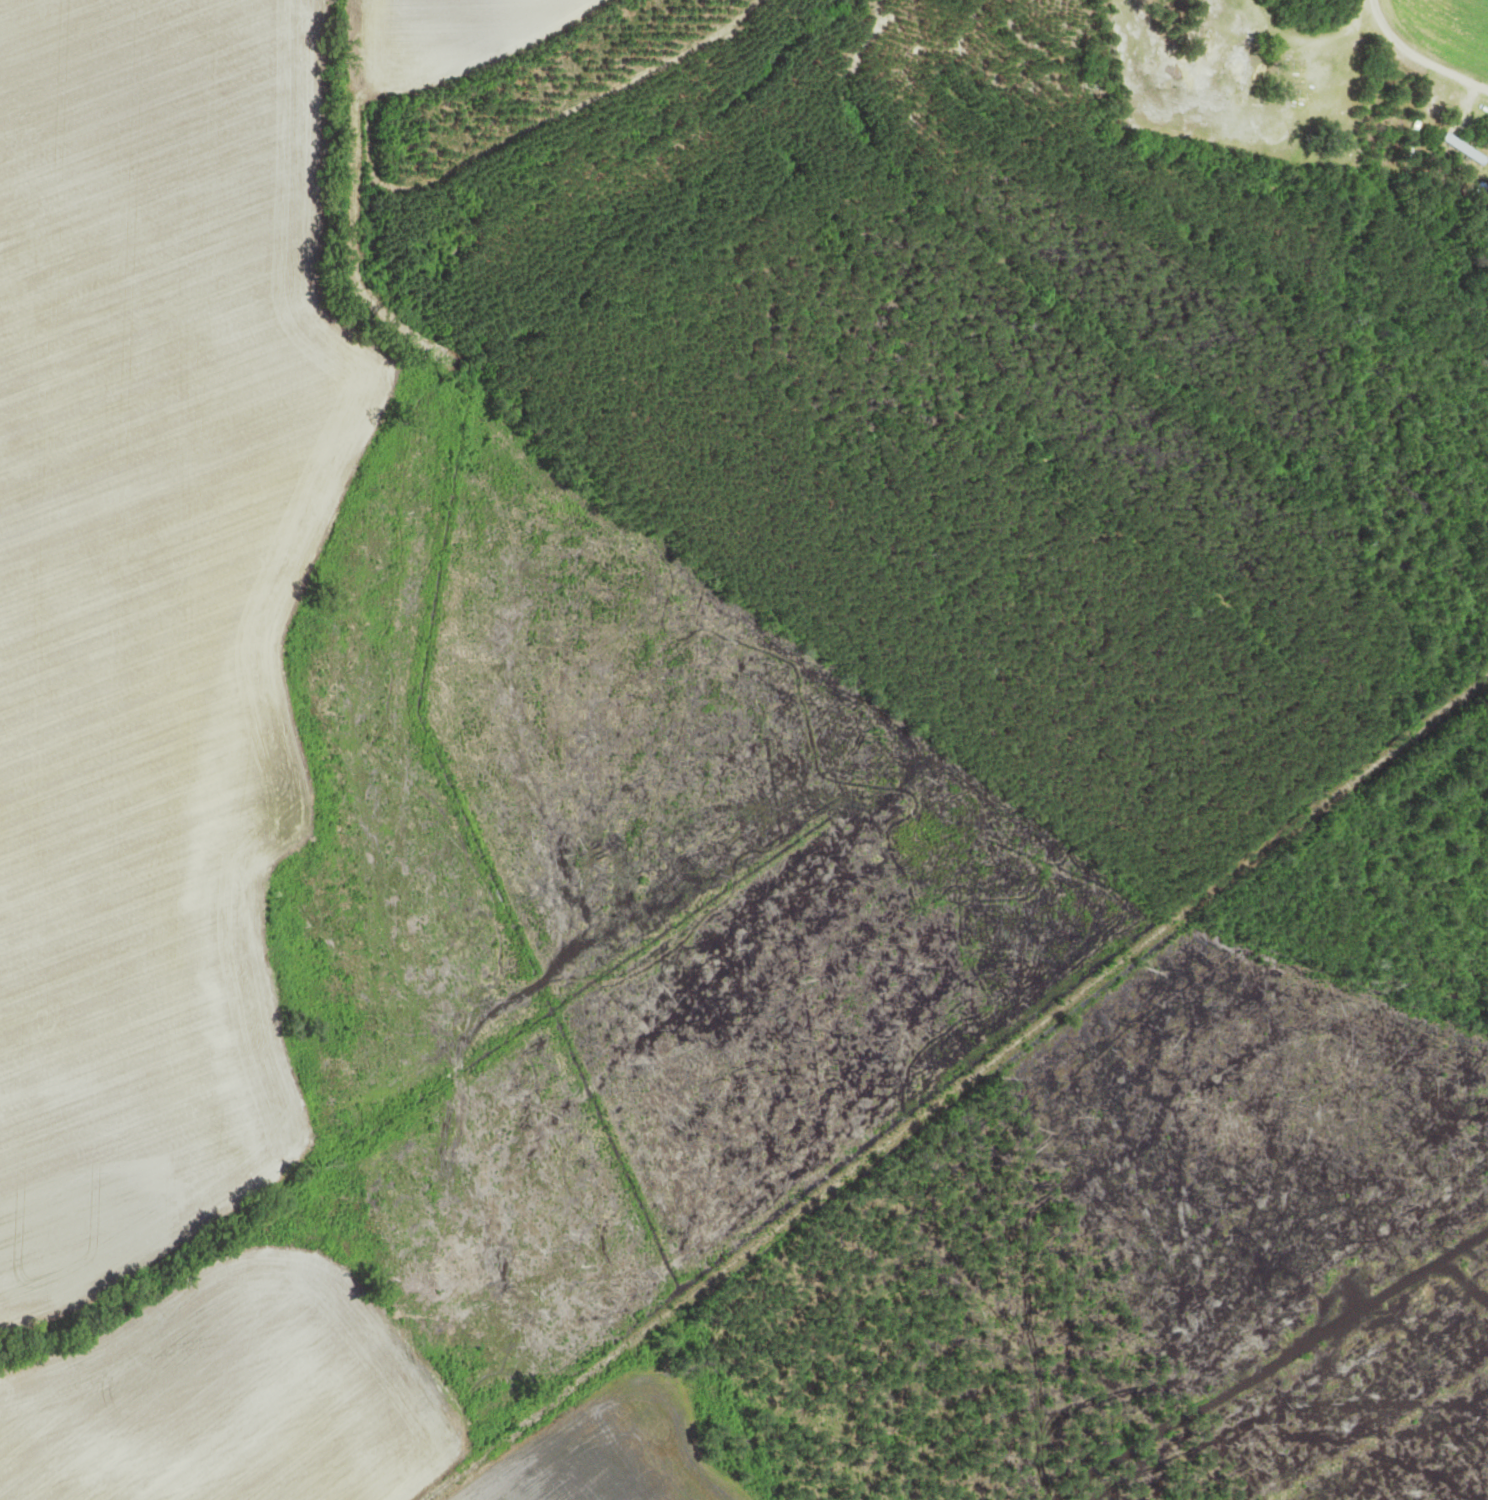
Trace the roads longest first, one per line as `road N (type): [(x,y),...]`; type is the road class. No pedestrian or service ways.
road 1 (residential): [(1487,96),(1393,49),(1365,0)]

